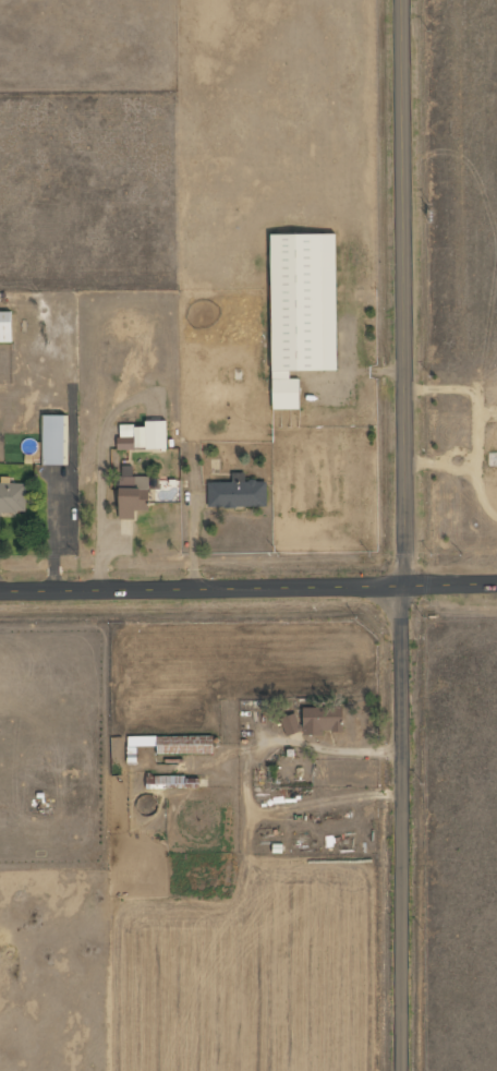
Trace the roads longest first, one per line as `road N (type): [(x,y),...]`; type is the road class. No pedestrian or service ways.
road 1 (residential): [(405,1070),(401,0)]
road 2 (tertiary): [(0,587),(496,581)]

